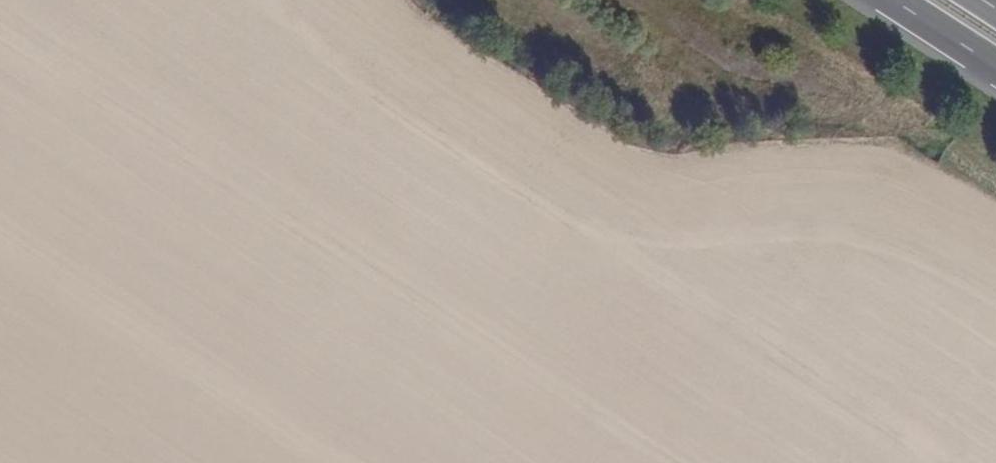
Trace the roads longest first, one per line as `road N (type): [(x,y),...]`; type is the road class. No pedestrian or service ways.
road 1 (trunk): [(895,0),(995,66)]

